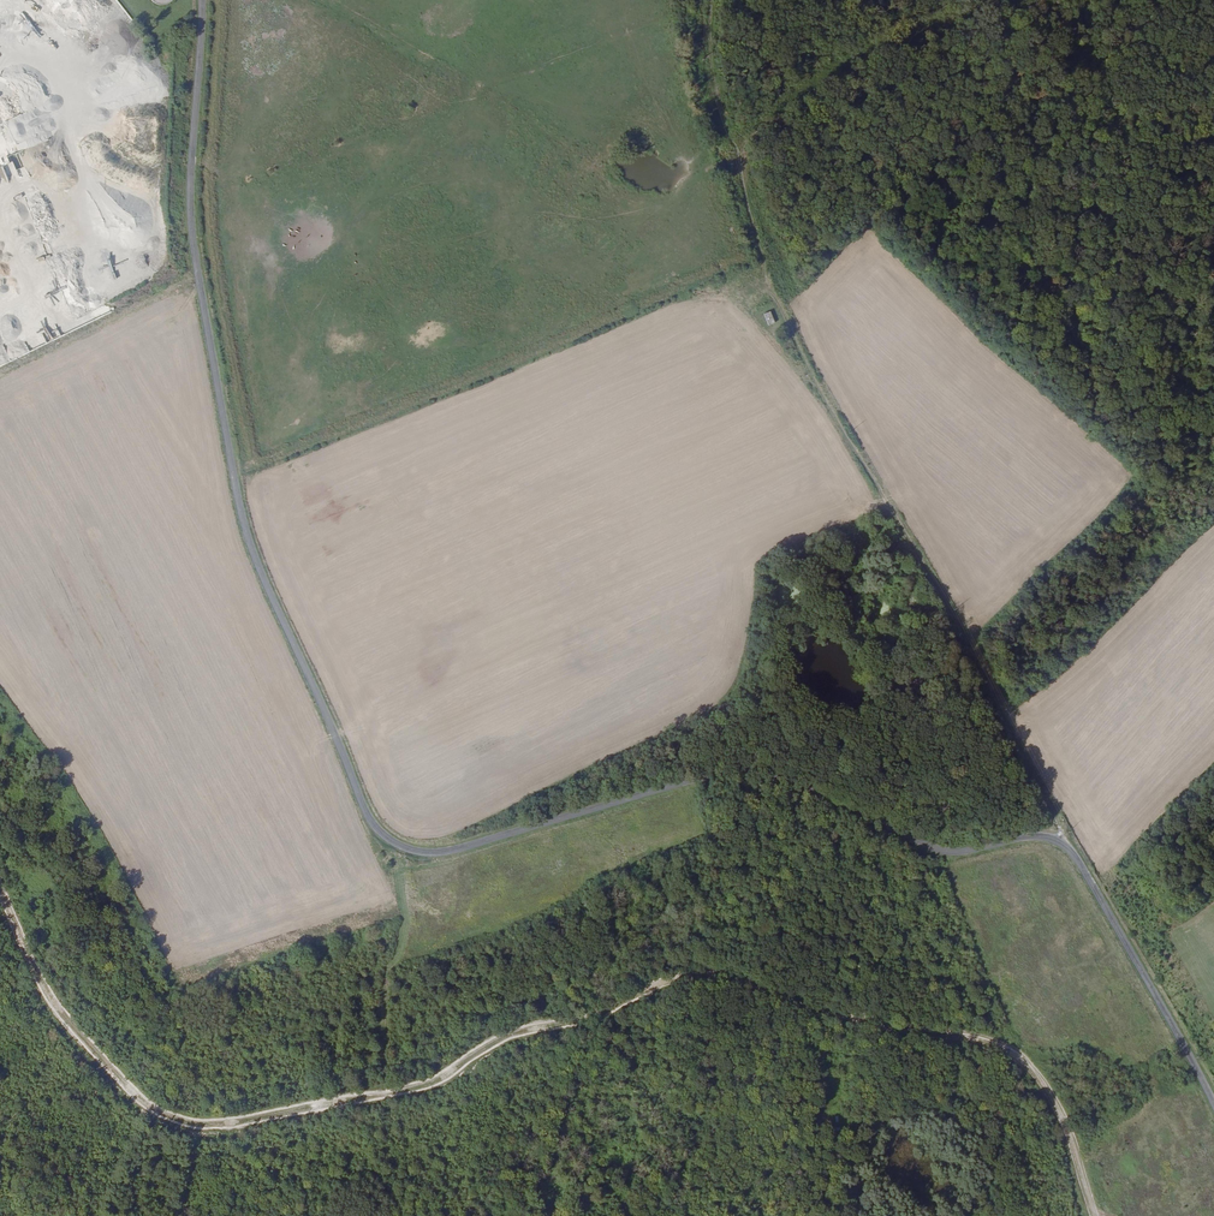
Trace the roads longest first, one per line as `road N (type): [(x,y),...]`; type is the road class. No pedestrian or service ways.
road 1 (tertiary): [(202,0),(192,209),(240,510),(377,828),(408,850),(450,852),(748,769),(943,852),(1028,836),(1059,839),(1213,1104)]
road 2 (track): [(1059,839),(1058,822),(979,666),(840,433),(767,277),(713,72),(711,0)]

